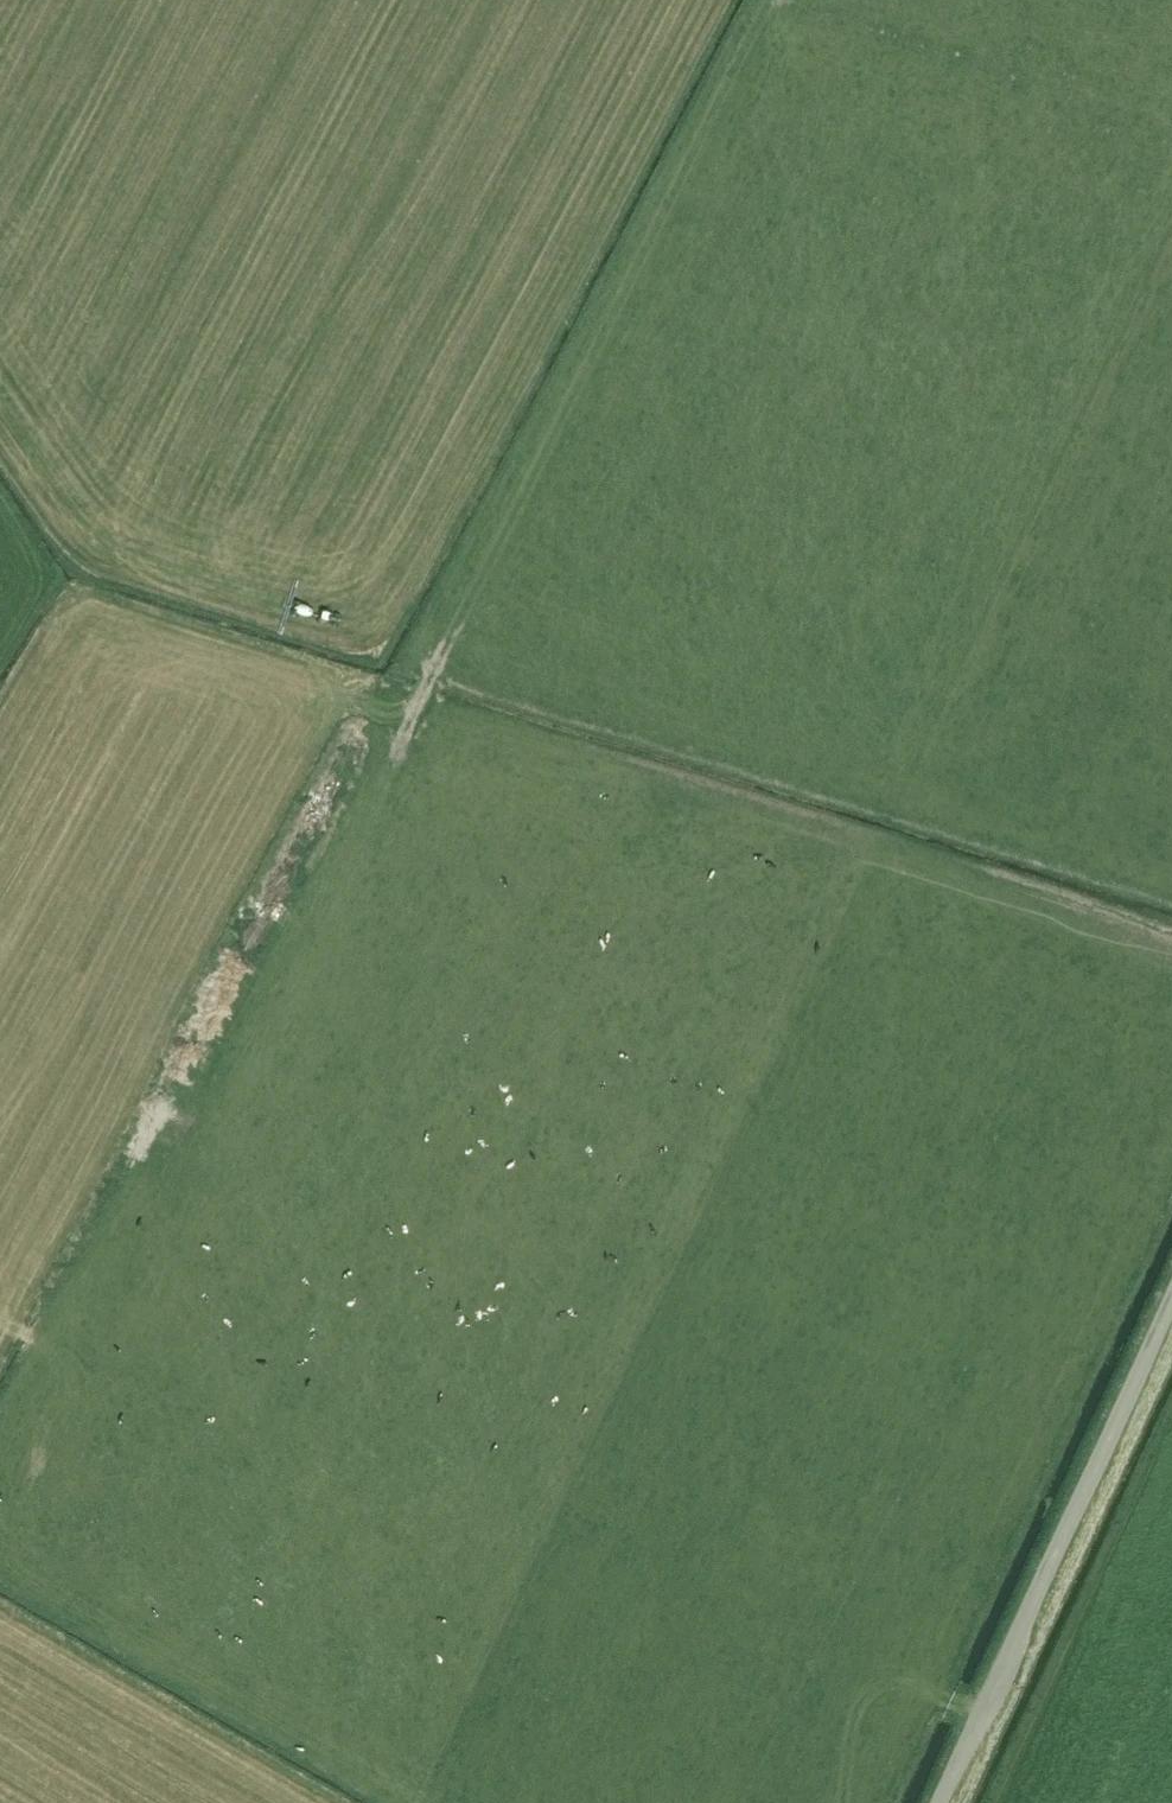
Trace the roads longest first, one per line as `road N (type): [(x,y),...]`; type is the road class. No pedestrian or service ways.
road 1 (unclassified): [(947,1802),(1171,1298)]

